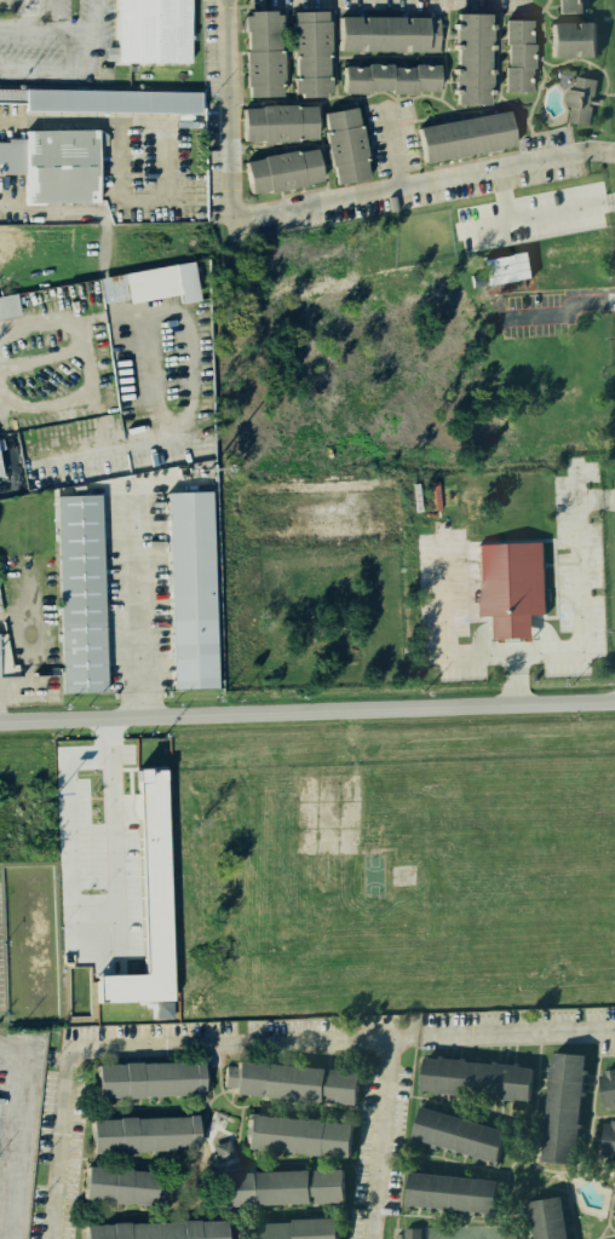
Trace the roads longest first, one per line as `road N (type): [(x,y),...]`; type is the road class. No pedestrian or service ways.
road 1 (tertiary): [(0,722),(614,703)]

